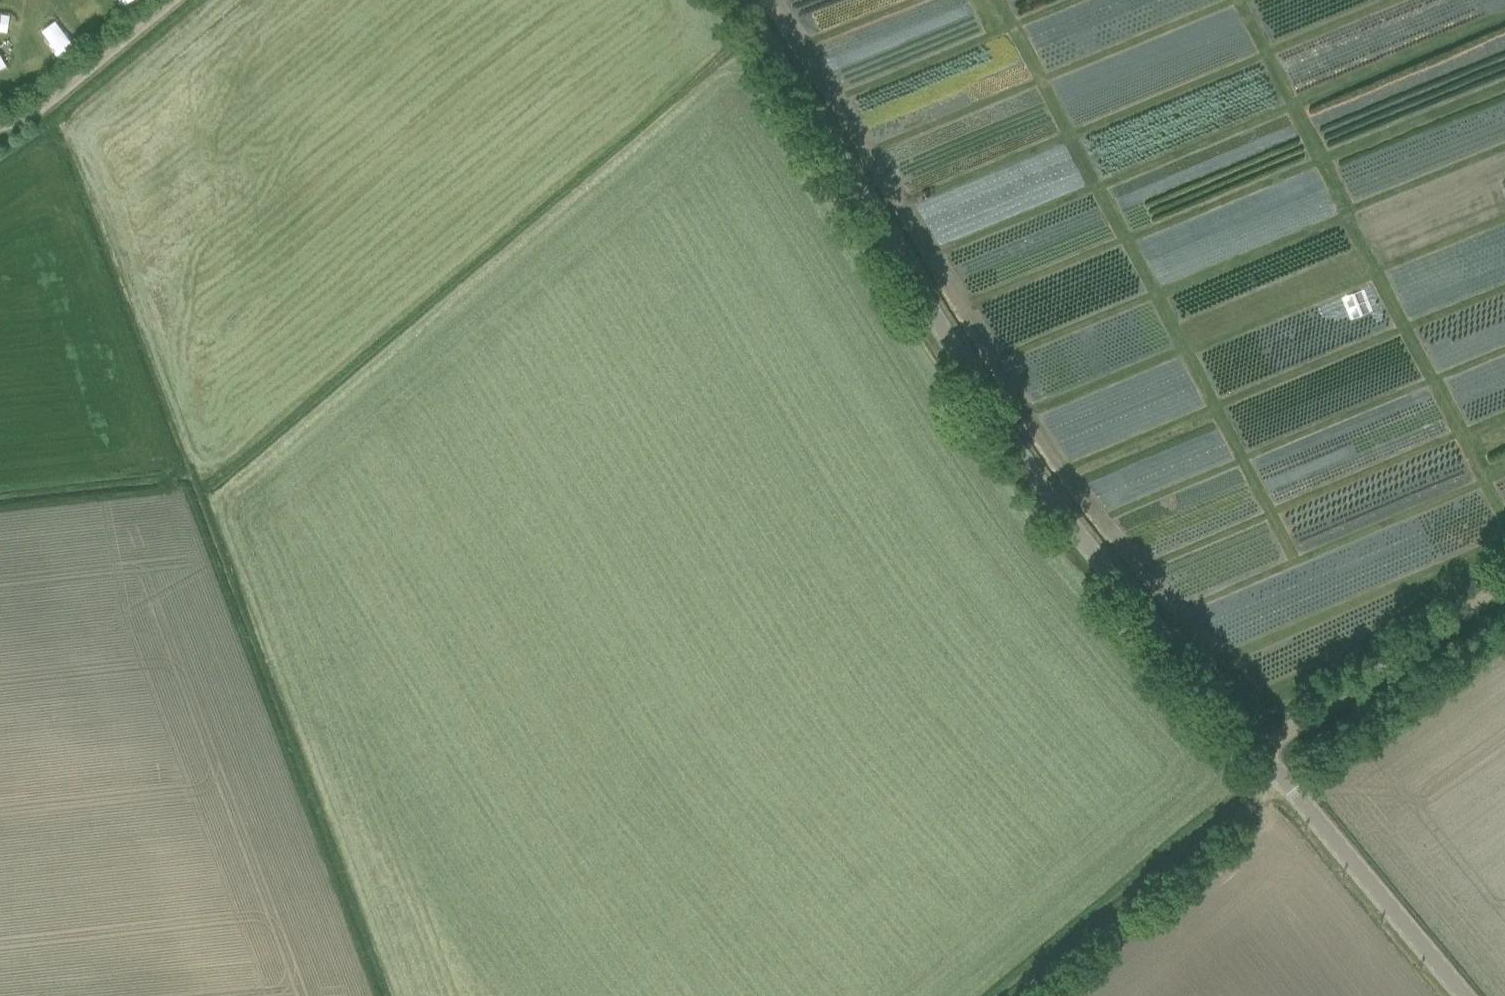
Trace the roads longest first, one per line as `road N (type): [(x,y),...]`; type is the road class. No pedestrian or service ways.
road 1 (unclassified): [(1464,995),(1036,479),(739,0)]
road 2 (track): [(1257,749),(1504,578)]

